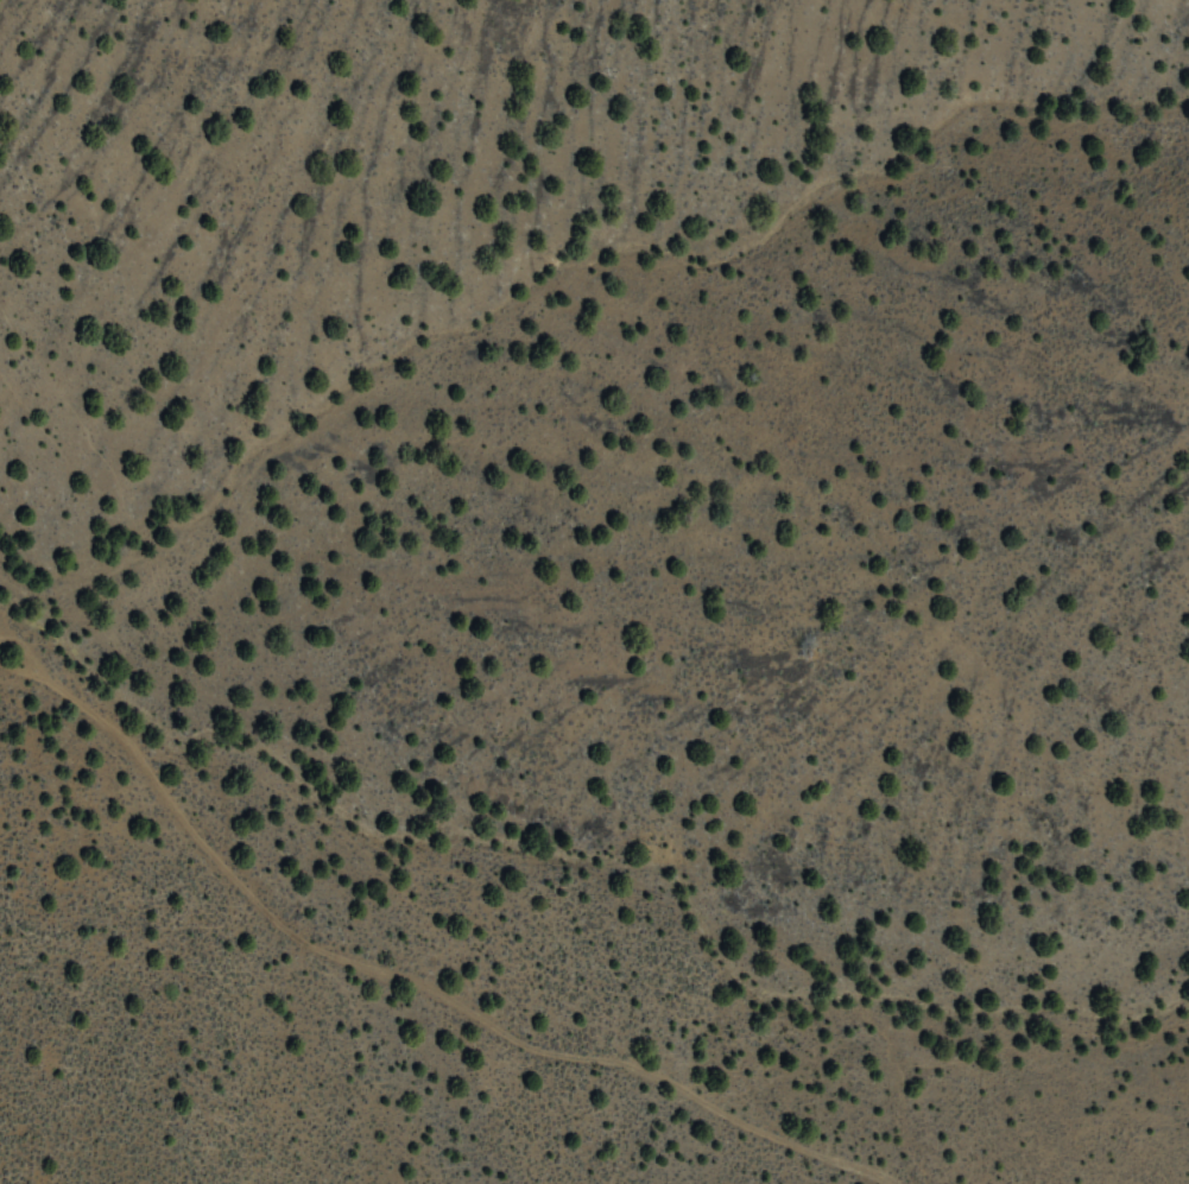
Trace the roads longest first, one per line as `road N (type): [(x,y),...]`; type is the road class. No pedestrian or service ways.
road 1 (track): [(0,662),(107,724),(255,898),(329,954),(447,999),(518,1044),(647,1070),(890,1183)]

